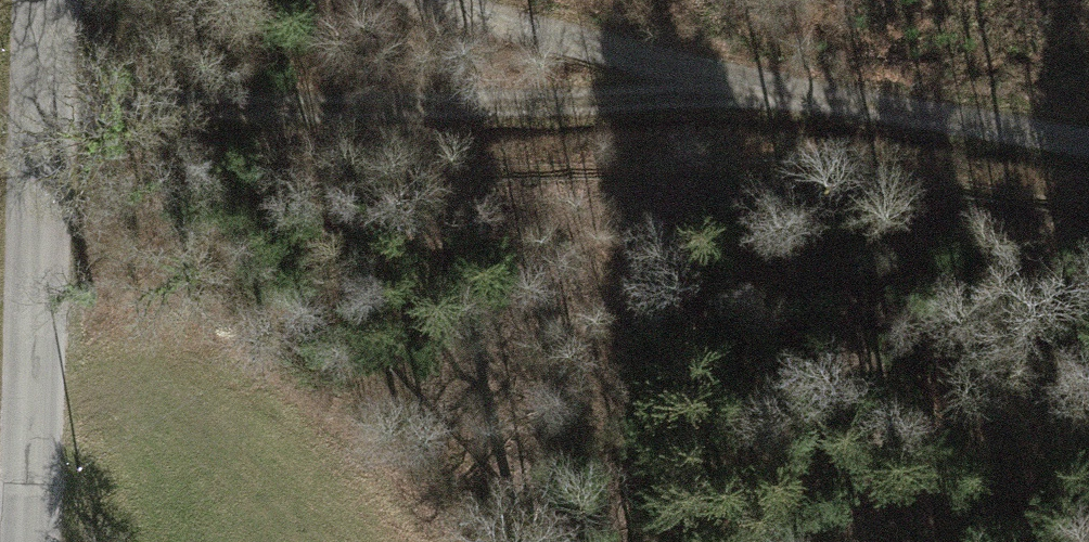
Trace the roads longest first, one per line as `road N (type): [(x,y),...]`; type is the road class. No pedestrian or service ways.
road 1 (track): [(40,135),(714,97),(995,127),(1088,146)]
road 2 (tertiary): [(26,541),(44,0)]
road 3 (track): [(441,0),(650,53),(714,97)]

